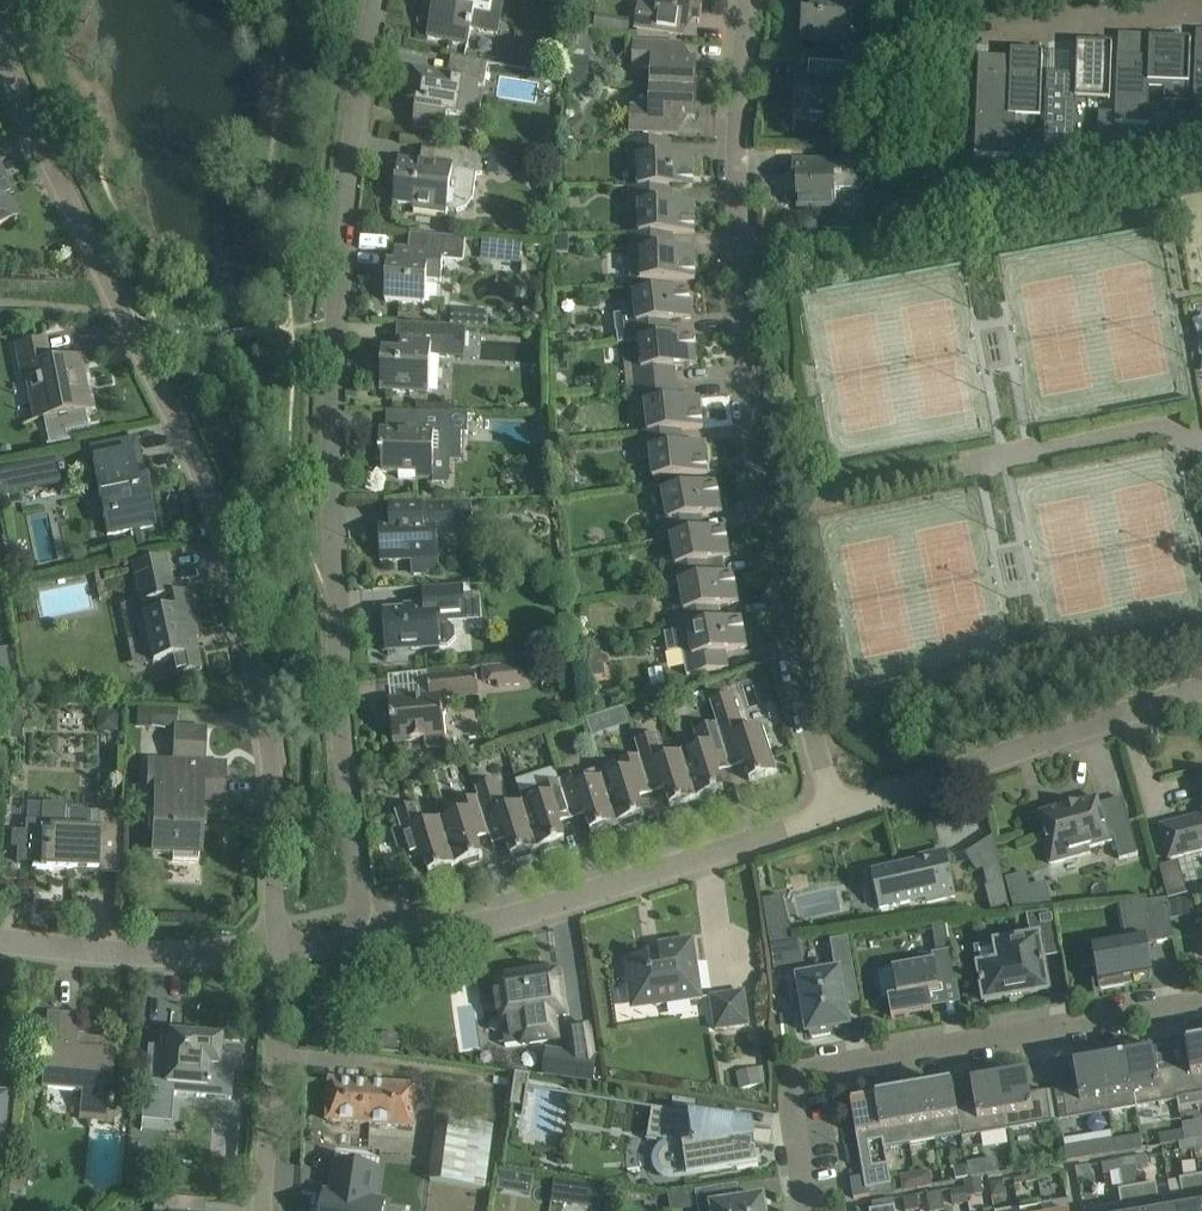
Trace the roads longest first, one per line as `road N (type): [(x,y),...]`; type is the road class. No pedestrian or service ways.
road 1 (residential): [(270,945),(270,781),(247,642),(207,499),(0,52)]
road 2 (residential): [(363,934),(332,648),(332,392),(354,105),(376,0)]
road 3 (residential): [(824,806),(761,556),(734,402),(724,163),(740,0)]
road 4 (residential): [(807,1210),(789,1106),(809,1078),(1201,1006)]
road 5 (unclassified): [(363,934),(544,902),(824,806)]
road 6 (unclassified): [(824,806),(1201,679)]
road 7 (residential): [(270,945),(122,940),(0,925)]
road 8 (residential): [(264,1210),(274,1057),(270,945)]
road 9 (residential): [(977,37),(1201,11)]

